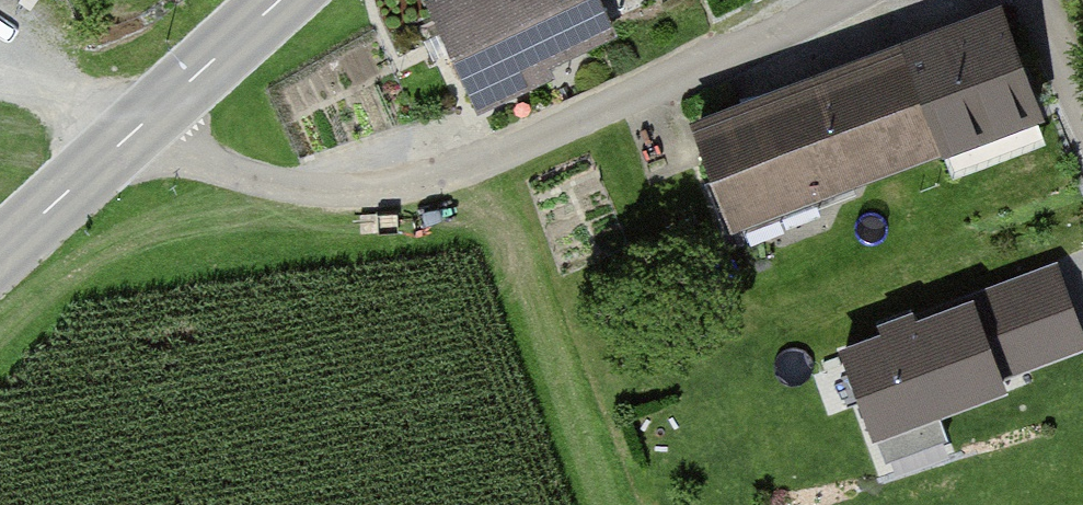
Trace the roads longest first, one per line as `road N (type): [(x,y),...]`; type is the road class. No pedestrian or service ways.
road 1 (residential): [(137,130),(222,171),(331,194),(413,190),(490,163),(840,0)]
road 2 (tertiary): [(137,130),(281,0)]
road 3 (tertiary): [(0,253),(137,130)]
road 4 (residential): [(1035,0),(1082,115)]

